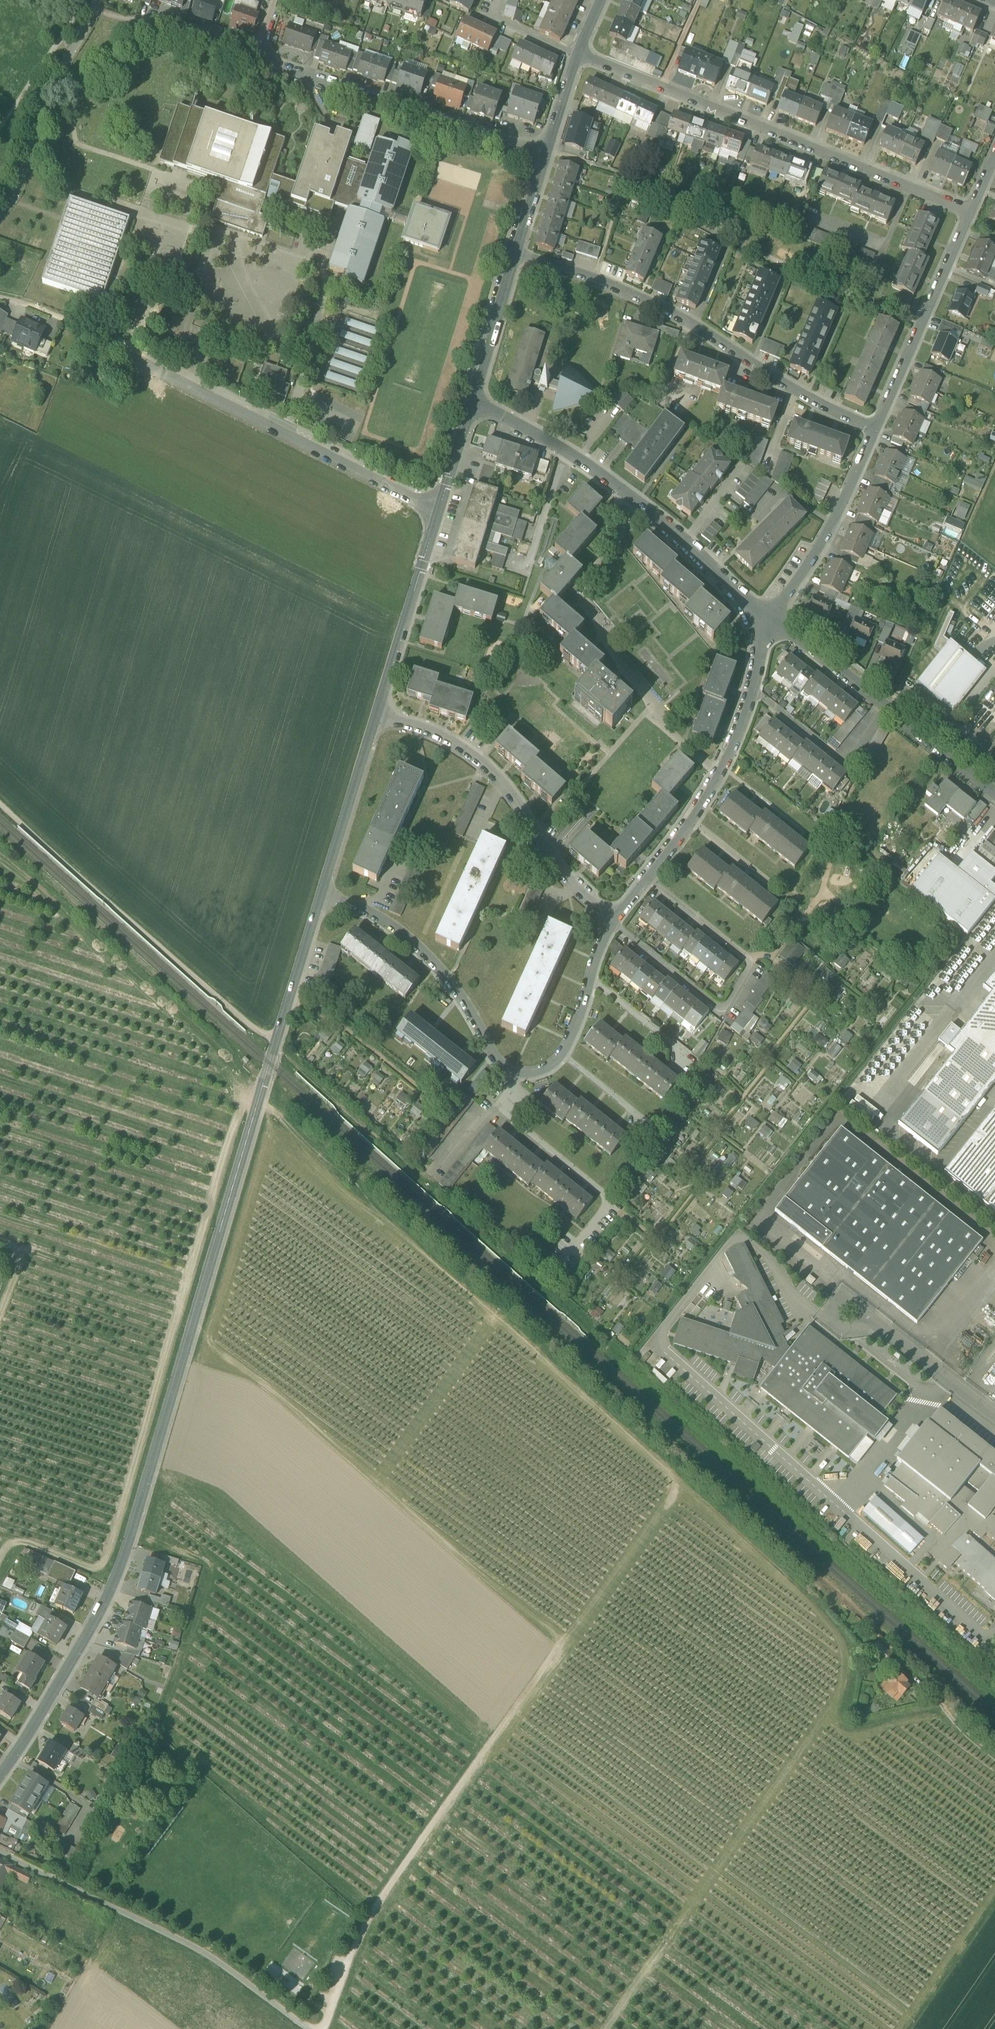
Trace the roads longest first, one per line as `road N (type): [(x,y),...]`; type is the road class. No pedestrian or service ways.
road 1 (track): [(672,1504),(560,1641),(366,1919),(326,2028)]
road 2 (unclassified): [(151,1466),(322,894)]
road 3 (residential): [(971,211),(578,54)]
road 4 (residential): [(515,255),(594,279),(697,327),(876,431)]
road 5 (track): [(560,1641),(271,1387)]
road 6 (track): [(275,1047),(0,805)]
road 7 (residential): [(441,509),(115,349)]
road 8 (unclassified): [(308,2028),(207,1955),(0,1853)]
road 9 (residential): [(0,1774),(119,1576),(151,1466)]
road 10 (residential): [(613,923),(715,1007),(726,1005),(749,957),(646,877)]
road 11 (residential): [(613,923),(486,762),(380,707)]
road 12 (residential): [(546,153),(258,58)]
road 13 (residential): [(514,1074),(495,1104),(616,1205),(558,1278)]
road 14 (residential): [(322,894),(399,931),(445,971),(491,1053),(514,1074)]
road 15 (unclassified): [(655,720),(588,602),(622,494)]
road 16 (residential): [(971,211),(876,431)]
road 17 (residential): [(97,0),(56,73),(0,211)]
road 18 (residential): [(646,877),(719,770),(751,690)]
road 19 (residential): [(876,431),(821,548),(773,619)]
road 20 (unclassified): [(380,707),(441,509)]
road 21 (residential): [(773,619),(622,494)]
road 22 (unclassified): [(322,894),(380,707)]
road 23 (residential): [(751,690),(844,762),(885,706)]
road 24 (residential): [(622,494),(549,440),(472,405)]
road 25 (unclassified): [(994,1415),(857,1306)]
road 26 (unclassified): [(472,405),(515,255)]
road 27 (residential): [(885,706),(773,619)]
road 28 (residential): [(994,794),(885,706)]
road 29 (residential): [(592,981),(691,1058)]

